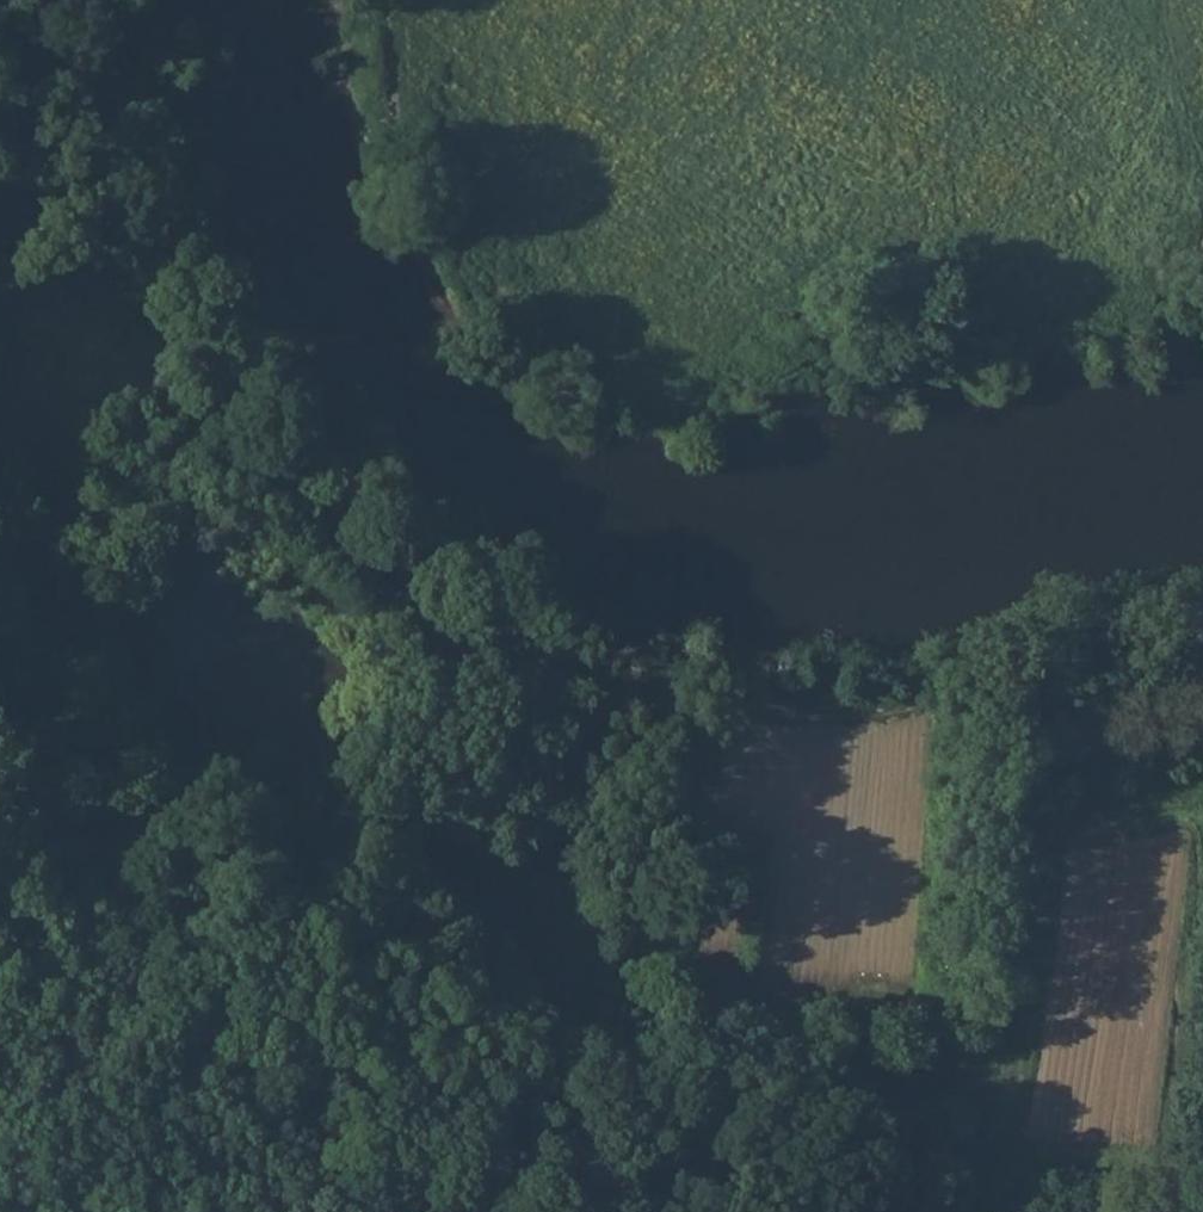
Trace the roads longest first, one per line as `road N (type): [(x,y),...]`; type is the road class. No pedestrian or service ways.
road 1 (track): [(1202,650),(981,687),(685,698),(492,645)]
road 2 (track): [(1160,1211),(1202,1007)]

